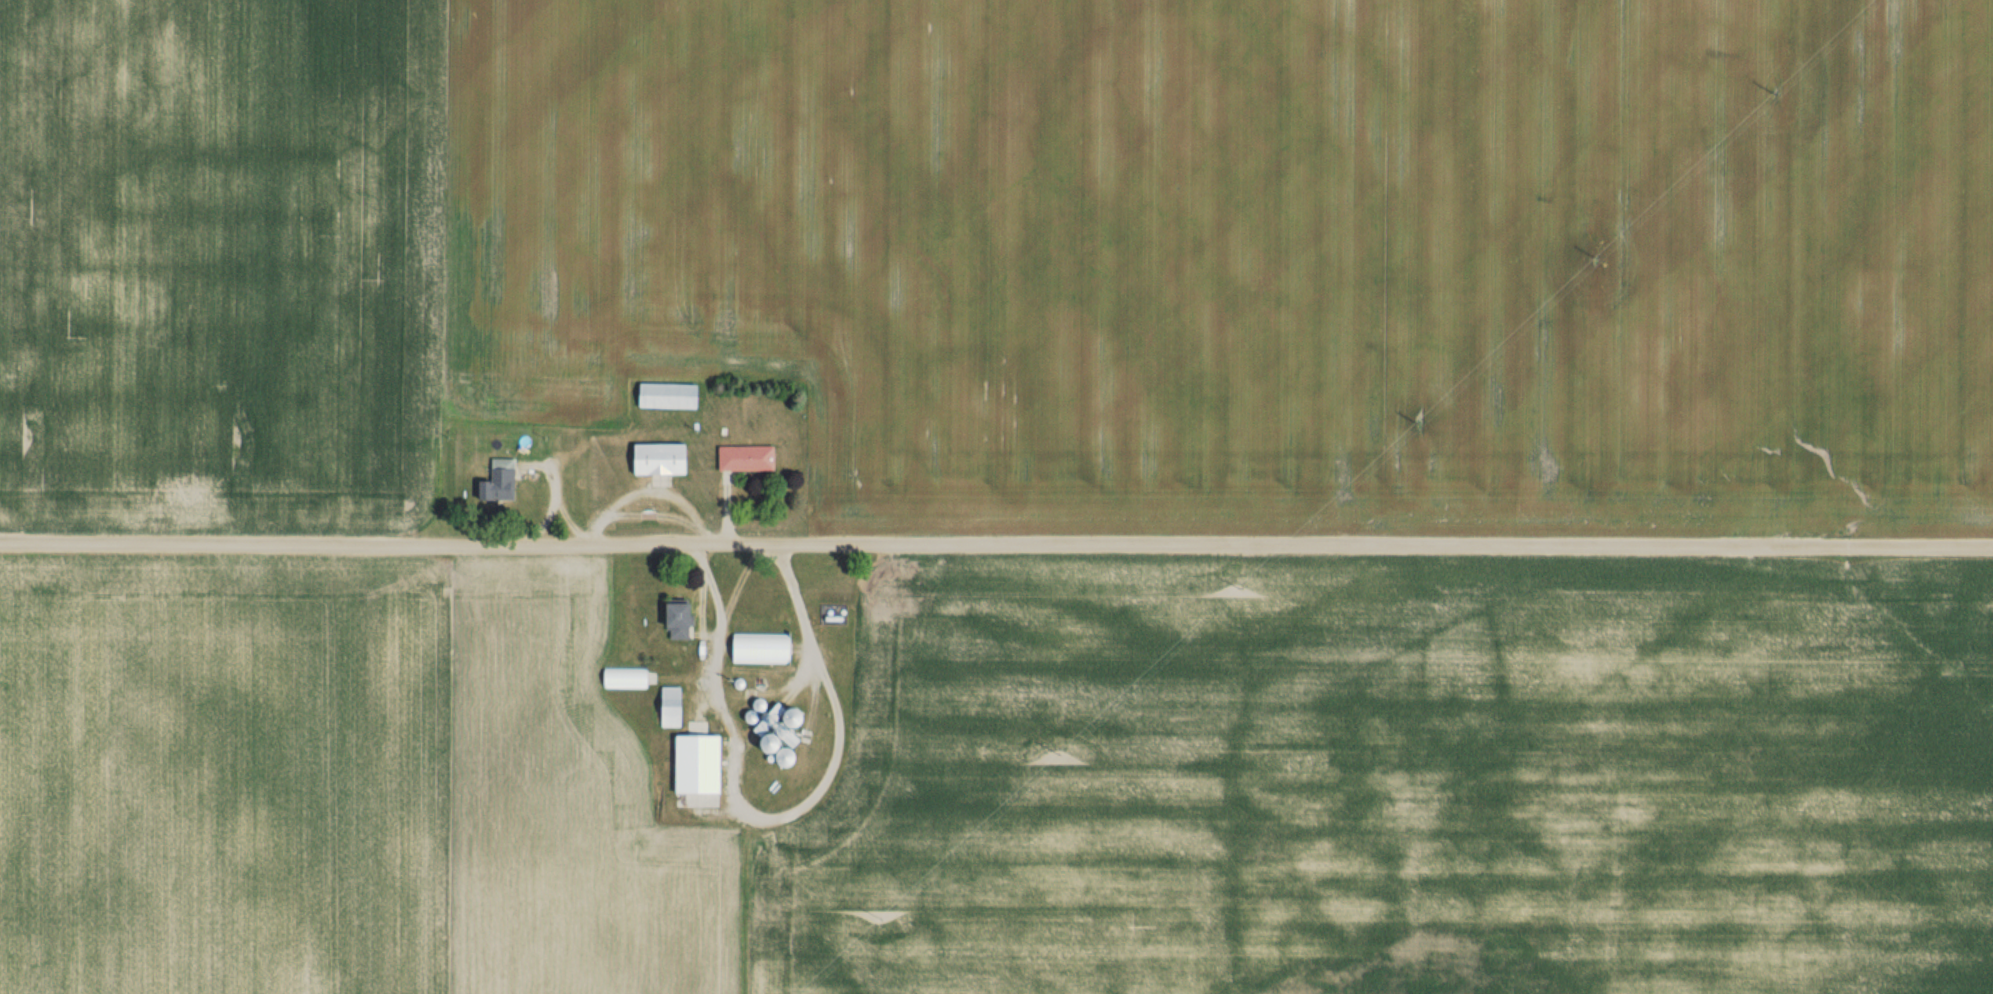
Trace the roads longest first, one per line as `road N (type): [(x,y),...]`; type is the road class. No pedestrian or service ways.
road 1 (residential): [(1992,544),(0,541)]

